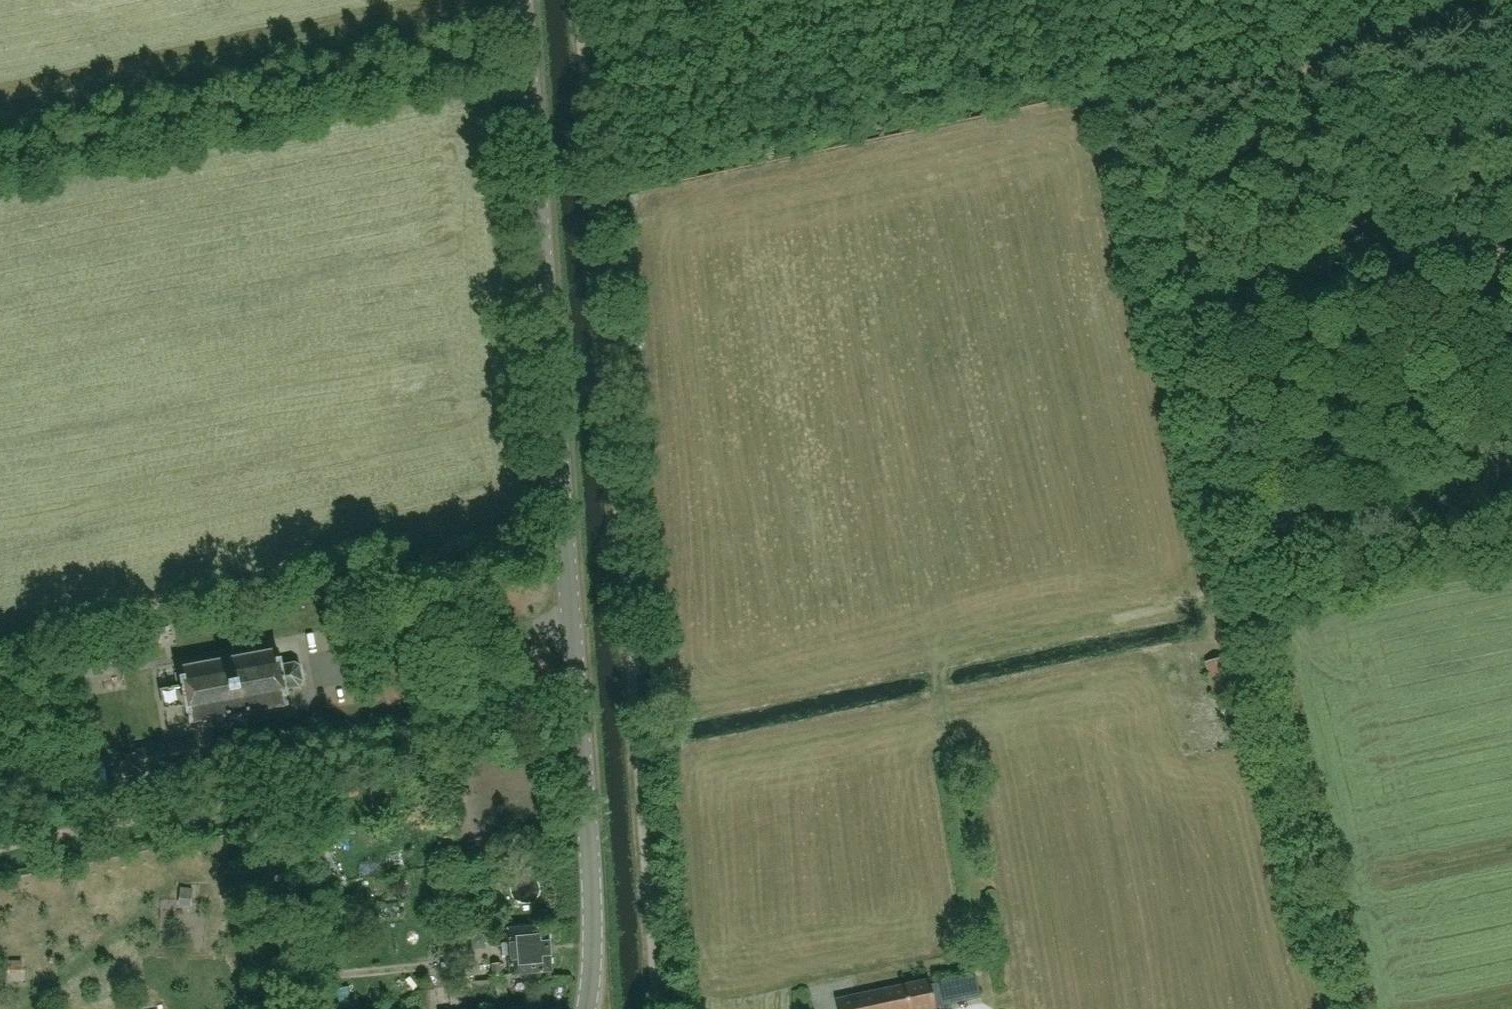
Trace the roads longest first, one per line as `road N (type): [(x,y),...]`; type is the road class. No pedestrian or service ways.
road 1 (tertiary): [(587,1008),(588,819),(522,0)]
road 2 (track): [(275,1008),(248,798),(0,849)]
road 3 (track): [(1234,594),(1345,1008)]
road 4 (track): [(1511,538),(1234,594)]

